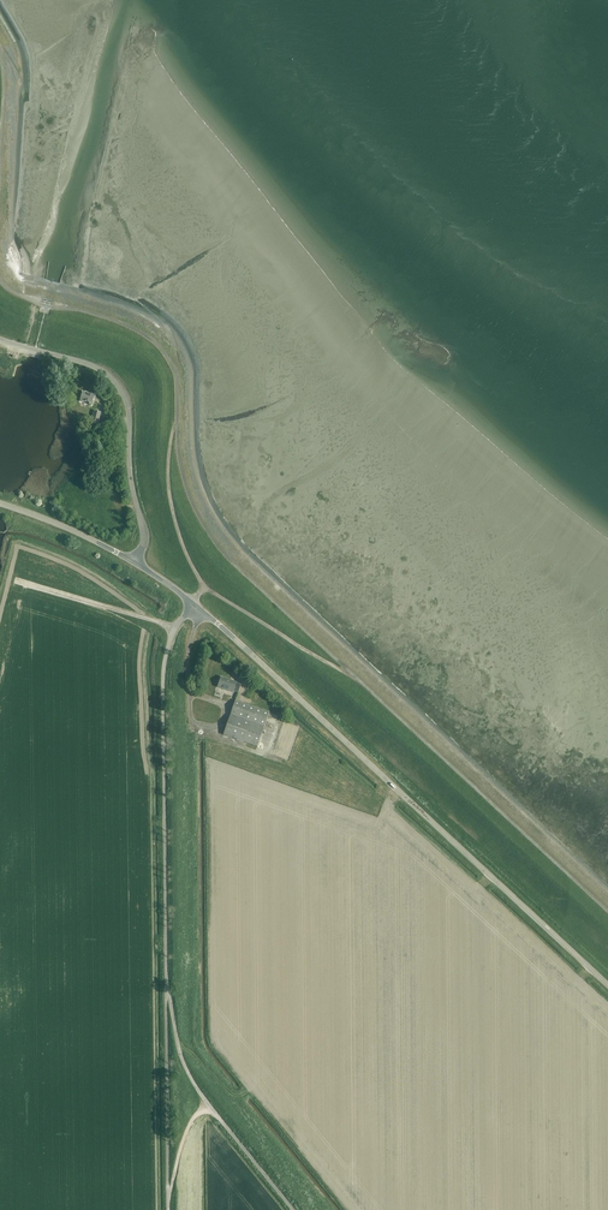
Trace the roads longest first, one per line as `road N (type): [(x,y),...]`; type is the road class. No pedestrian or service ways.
road 1 (unclassified): [(607,985),(192,604)]
road 2 (unclassified): [(166,985),(163,676),(172,636),(192,604)]
road 3 (unclassified): [(135,563),(145,540),(121,390),(89,363),(0,340)]
road 4 (unclassified): [(168,1207),(166,985)]
road 5 (unclassified): [(135,563),(0,504)]
road 6 (unclassified): [(212,1110),(180,1054),(166,985)]
road 7 (unclassified): [(293,1209),(212,1110)]

